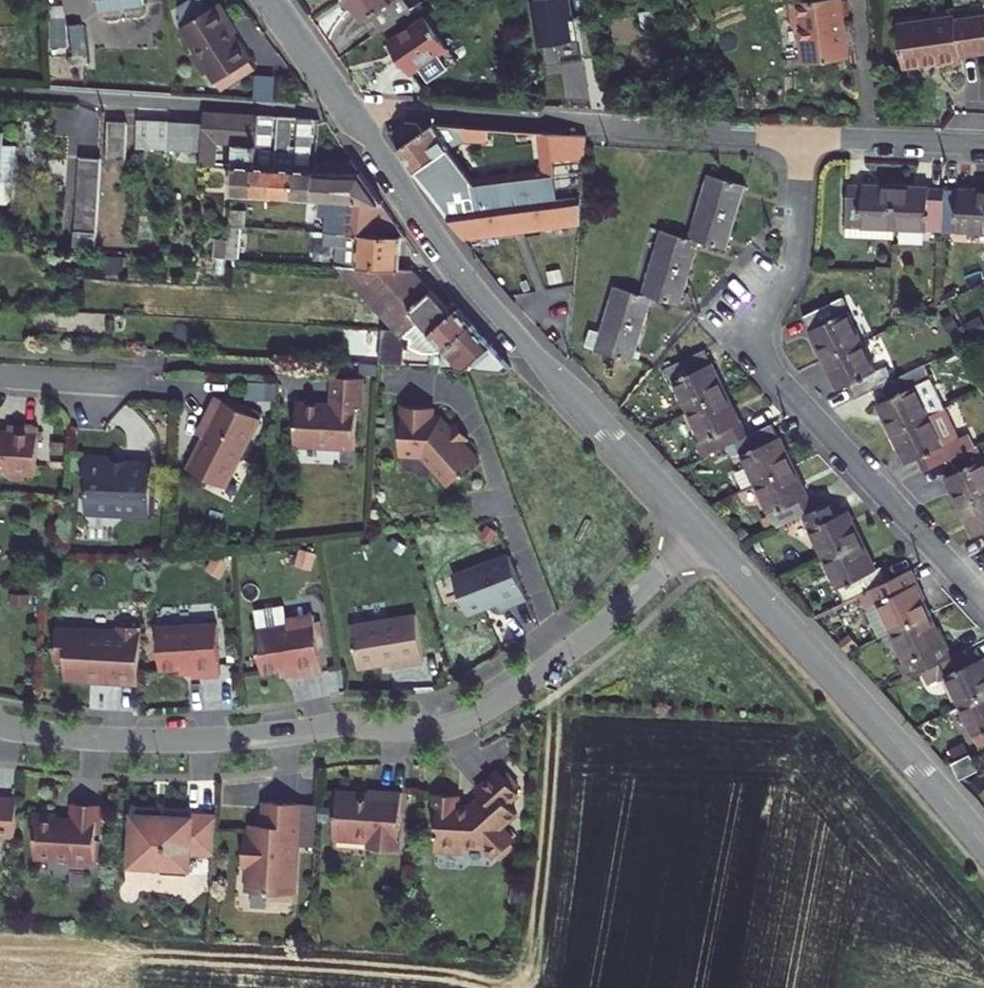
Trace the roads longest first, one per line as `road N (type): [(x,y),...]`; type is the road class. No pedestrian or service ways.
road 1 (residential): [(0,726),(140,741),(337,725),(446,727),(552,665),(700,533)]
road 2 (residential): [(802,136),(796,257),(762,323),(763,354),(983,603)]
road 3 (tertiary): [(349,113),(477,289),(700,533)]
road 4 (residential): [(349,113),(802,136)]
road 5 (tertiary): [(700,533),(983,844)]
road 6 (residential): [(983,144),(802,136)]
road 7 (residential): [(143,385),(0,376)]
road 8 (tertiary): [(270,0),(349,113)]

